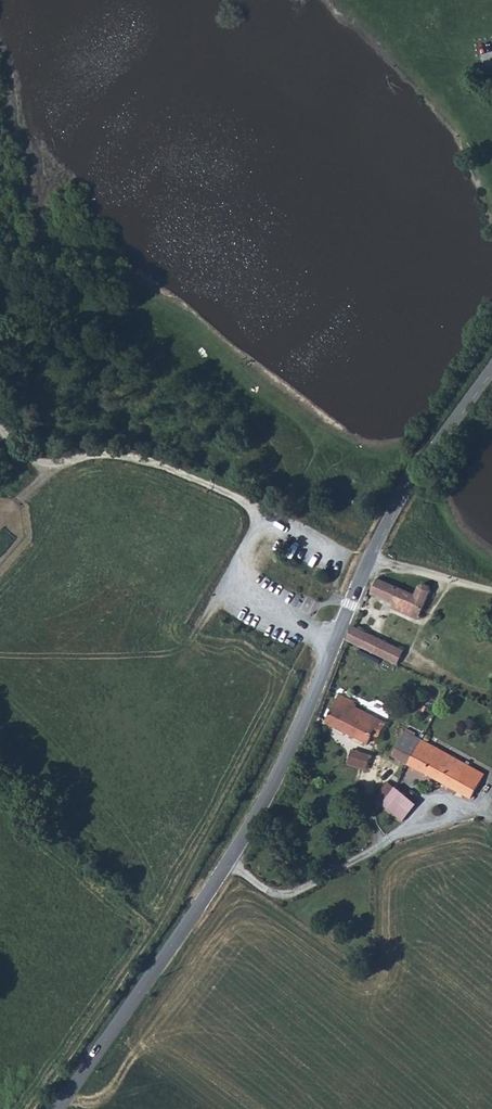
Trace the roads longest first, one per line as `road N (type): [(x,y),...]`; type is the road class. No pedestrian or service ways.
road 1 (tertiary): [(58,1108),(252,824),(387,522),(491,368)]
road 2 (track): [(263,524),(244,500),(160,463),(123,455),(34,459),(21,455),(0,427)]
road 3 (track): [(491,592),(369,560)]

